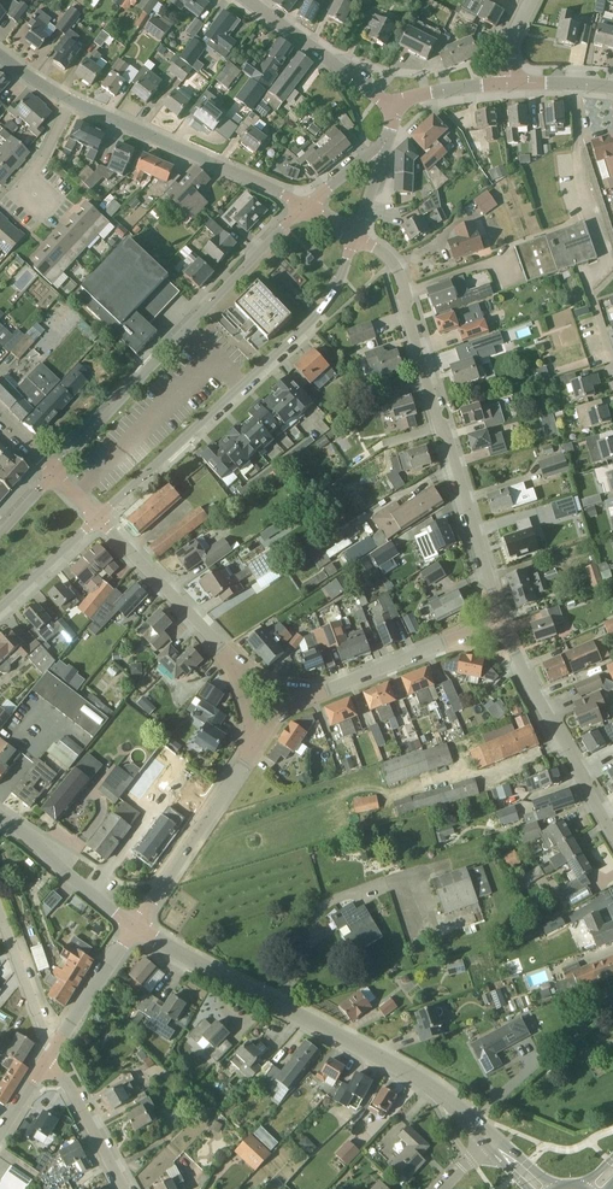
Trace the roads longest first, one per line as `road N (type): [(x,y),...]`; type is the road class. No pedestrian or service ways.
road 1 (residential): [(499,623),(399,274),(357,237)]
road 2 (tertiary): [(489,1141),(447,1102),(376,1055),(134,926)]
road 3 (tertiary): [(99,519),(311,323),(331,299),(357,237)]
road 4 (tertiary): [(304,206),(55,474)]
road 5 (residential): [(304,206),(71,102)]
road 6 (residential): [(612,831),(499,623)]
road 7 (residential): [(134,926),(250,753)]
road 8 (residential): [(232,660),(99,519)]
road 9 (residential): [(327,692),(499,623)]
road 10 (residential): [(394,109),(247,0)]
road 11 (tertiary): [(134,926),(0,817)]
road 12 (residential): [(125,1188),(69,1087),(45,1062)]
road 13 (residential): [(53,1050),(0,910)]
road 14 (residential): [(53,1050),(134,926)]
road 15 (tertiary): [(0,609),(99,519)]
road 16 (tertiary): [(394,109),(419,95),(510,84)]

